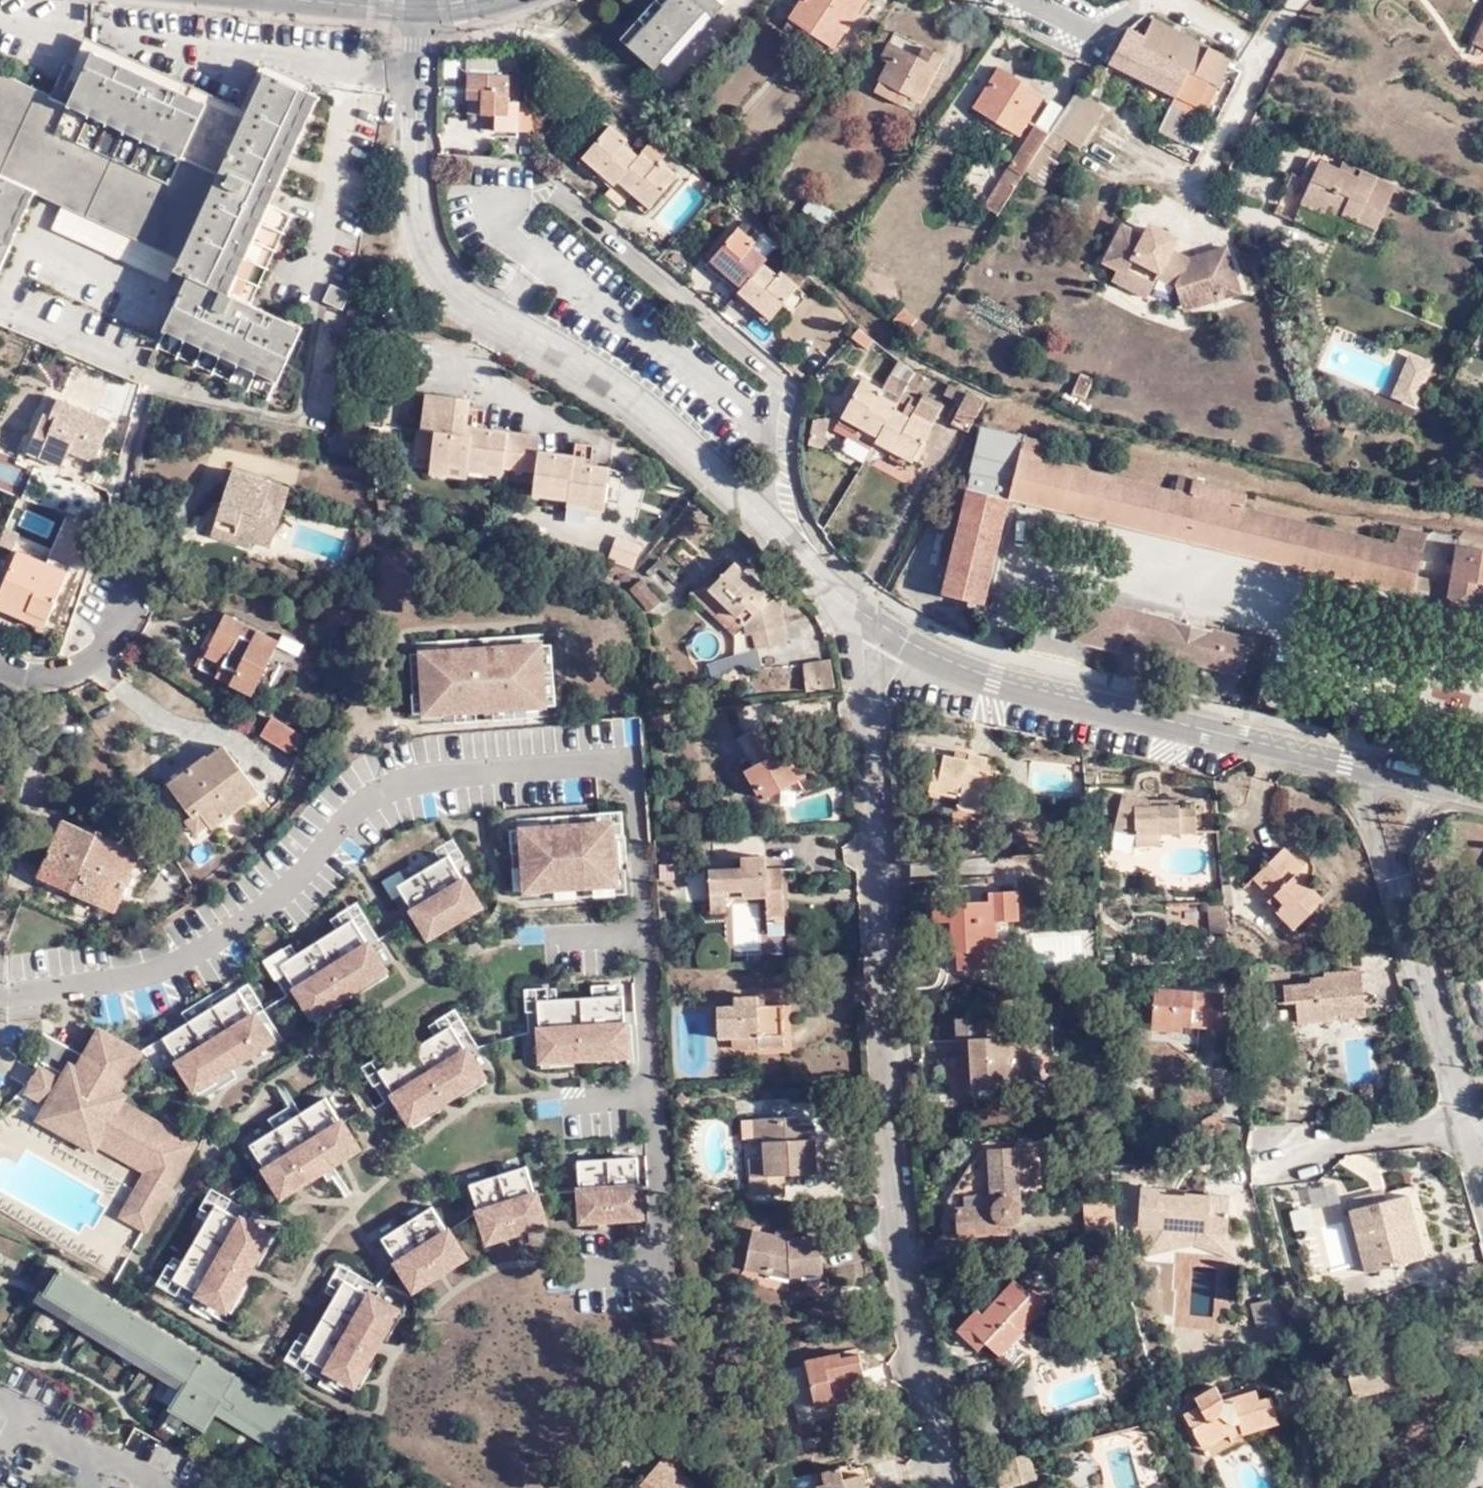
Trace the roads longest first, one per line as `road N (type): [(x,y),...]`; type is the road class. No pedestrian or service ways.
road 1 (residential): [(867,623),(864,752),(884,1135),(899,1257),(946,1487)]
road 2 (residential): [(423,10),(420,224),(450,290),(629,399),(867,623)]
road 3 (residential): [(867,623),(929,660),(989,682),(1371,769)]
road 4 (residential): [(1482,1209),(1396,879)]
road 5 (residential): [(0,657),(29,669),(56,665),(91,642),(146,560)]
road 6 (residential): [(1033,0),(1105,38),(1130,0)]

